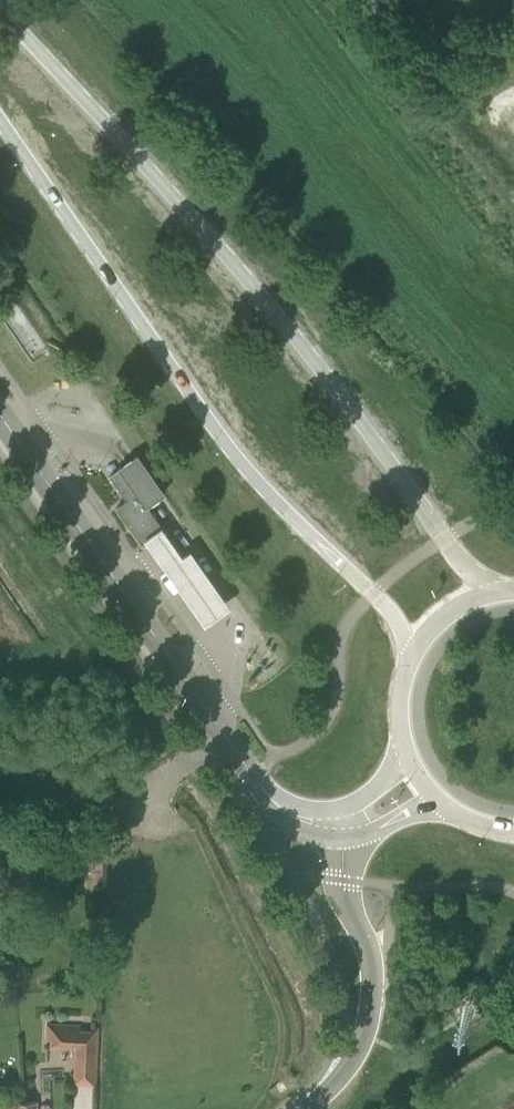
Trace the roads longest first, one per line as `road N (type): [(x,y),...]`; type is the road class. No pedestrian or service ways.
road 1 (primary): [(498,599),(305,350),(0,2)]
road 2 (primary): [(0,120),(233,457),(399,625),(416,660)]
road 3 (tertiary): [(339,827),(283,814),(0,416)]
road 4 (unclassified): [(300,1108),(344,1075),(366,1035),(372,977),(344,881),(339,827)]

